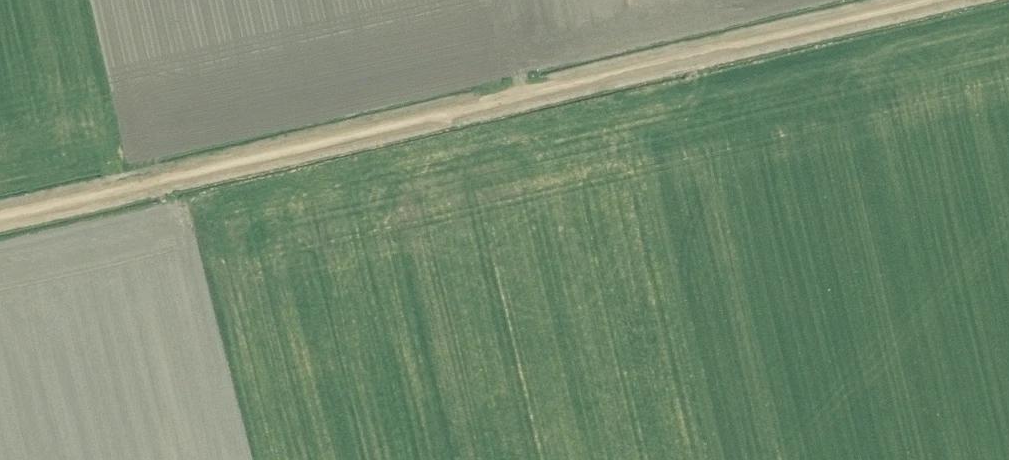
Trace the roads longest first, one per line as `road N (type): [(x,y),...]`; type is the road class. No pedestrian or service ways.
road 1 (track): [(947,0),(0,222)]

